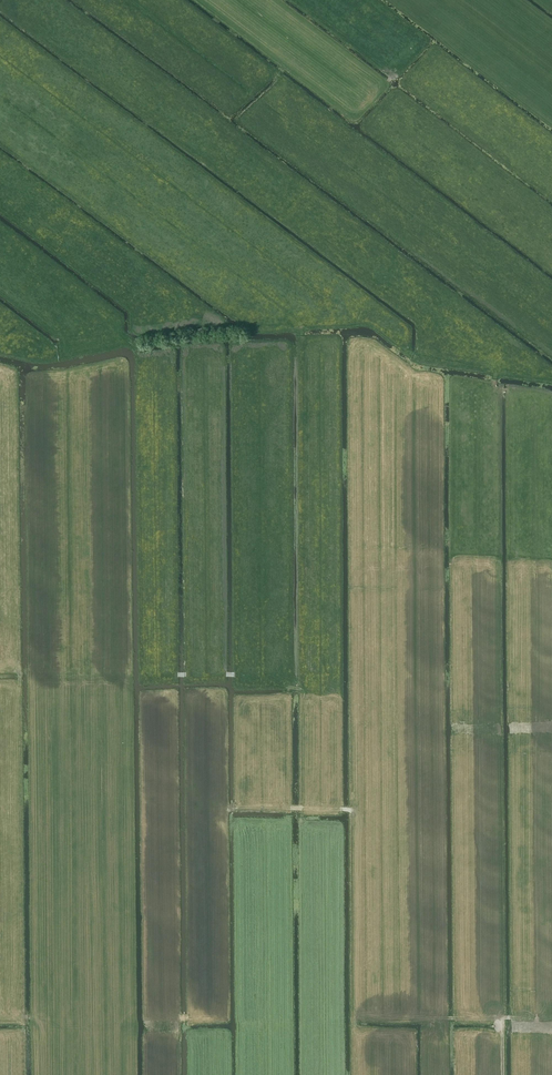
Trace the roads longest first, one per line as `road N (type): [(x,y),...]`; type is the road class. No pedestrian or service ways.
road 1 (track): [(303,690),(304,330),(246,285)]
road 2 (track): [(307,1074),(303,690),(278,679)]
road 3 (track): [(258,332),(372,322),(408,352)]

